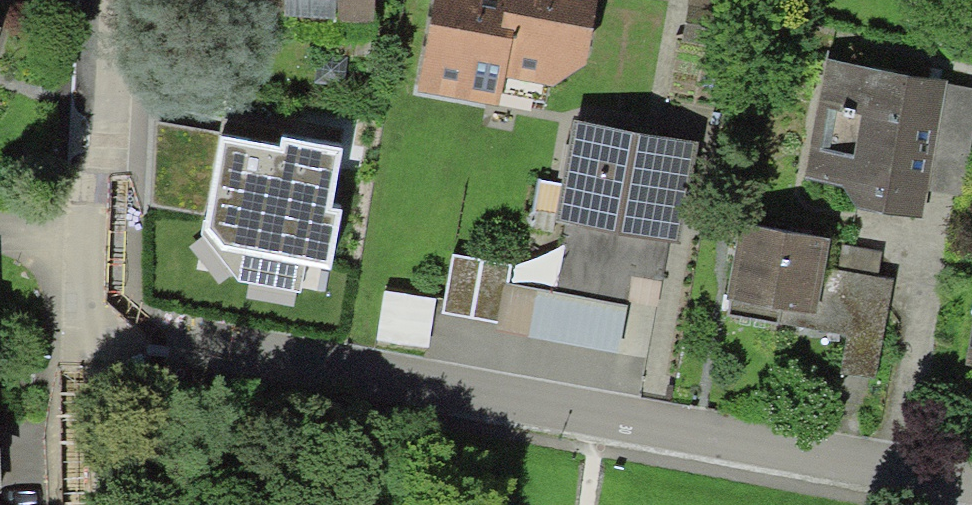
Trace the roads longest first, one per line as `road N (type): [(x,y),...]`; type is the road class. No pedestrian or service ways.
road 1 (residential): [(99,329),(881,469)]
road 2 (residential): [(116,0),(102,250)]
road 3 (residential): [(881,469),(883,255)]
road 4 (residential): [(99,329),(100,504)]

